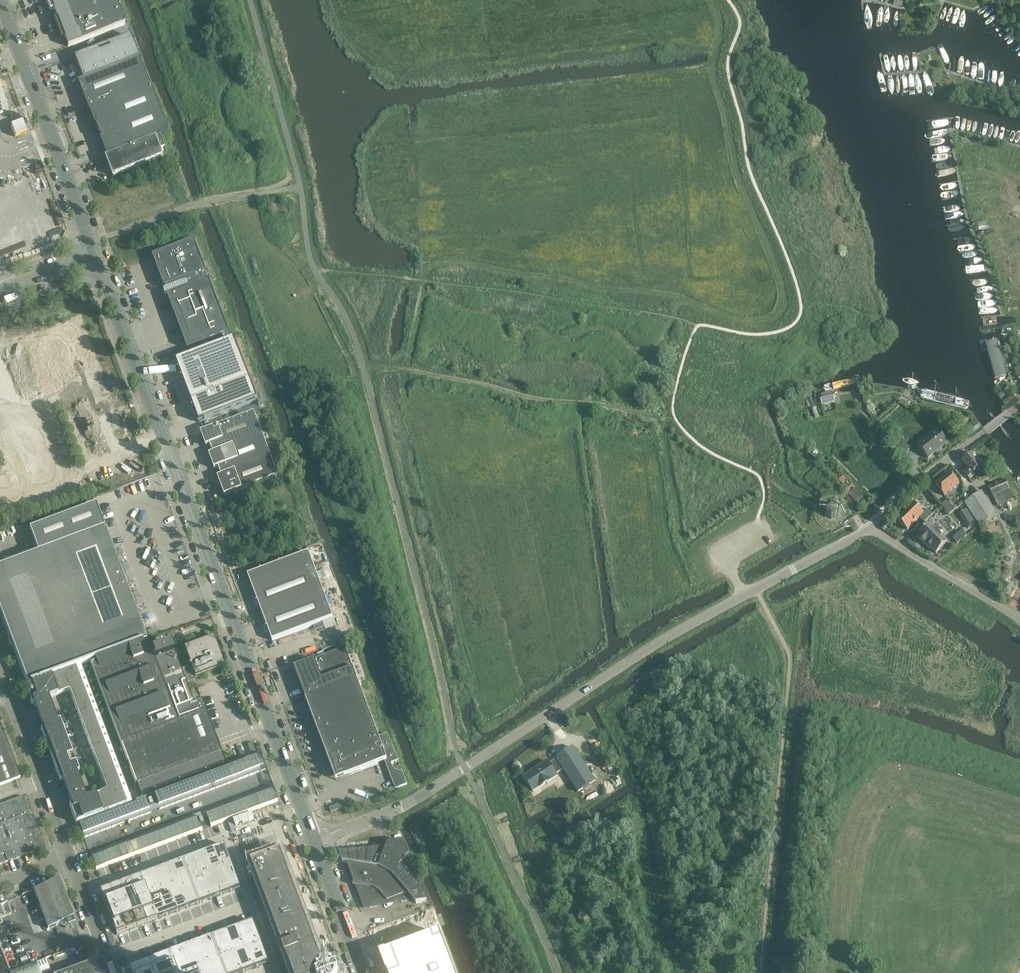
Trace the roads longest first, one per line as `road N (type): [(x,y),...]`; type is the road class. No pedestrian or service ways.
road 1 (tertiary): [(316,838),(419,797),(679,629),(869,527)]
road 2 (unclassified): [(316,838),(94,257)]
road 3 (unclassified): [(94,257),(0,7)]
road 4 (tertiary): [(869,527),(923,476),(1019,408)]
road 5 (unclassified): [(68,857),(3,685)]
road 6 (unclassified): [(1019,620),(869,527)]
road 7 (tertiary): [(316,838),(365,972)]
road 8 (unclassified): [(112,972),(68,857)]

